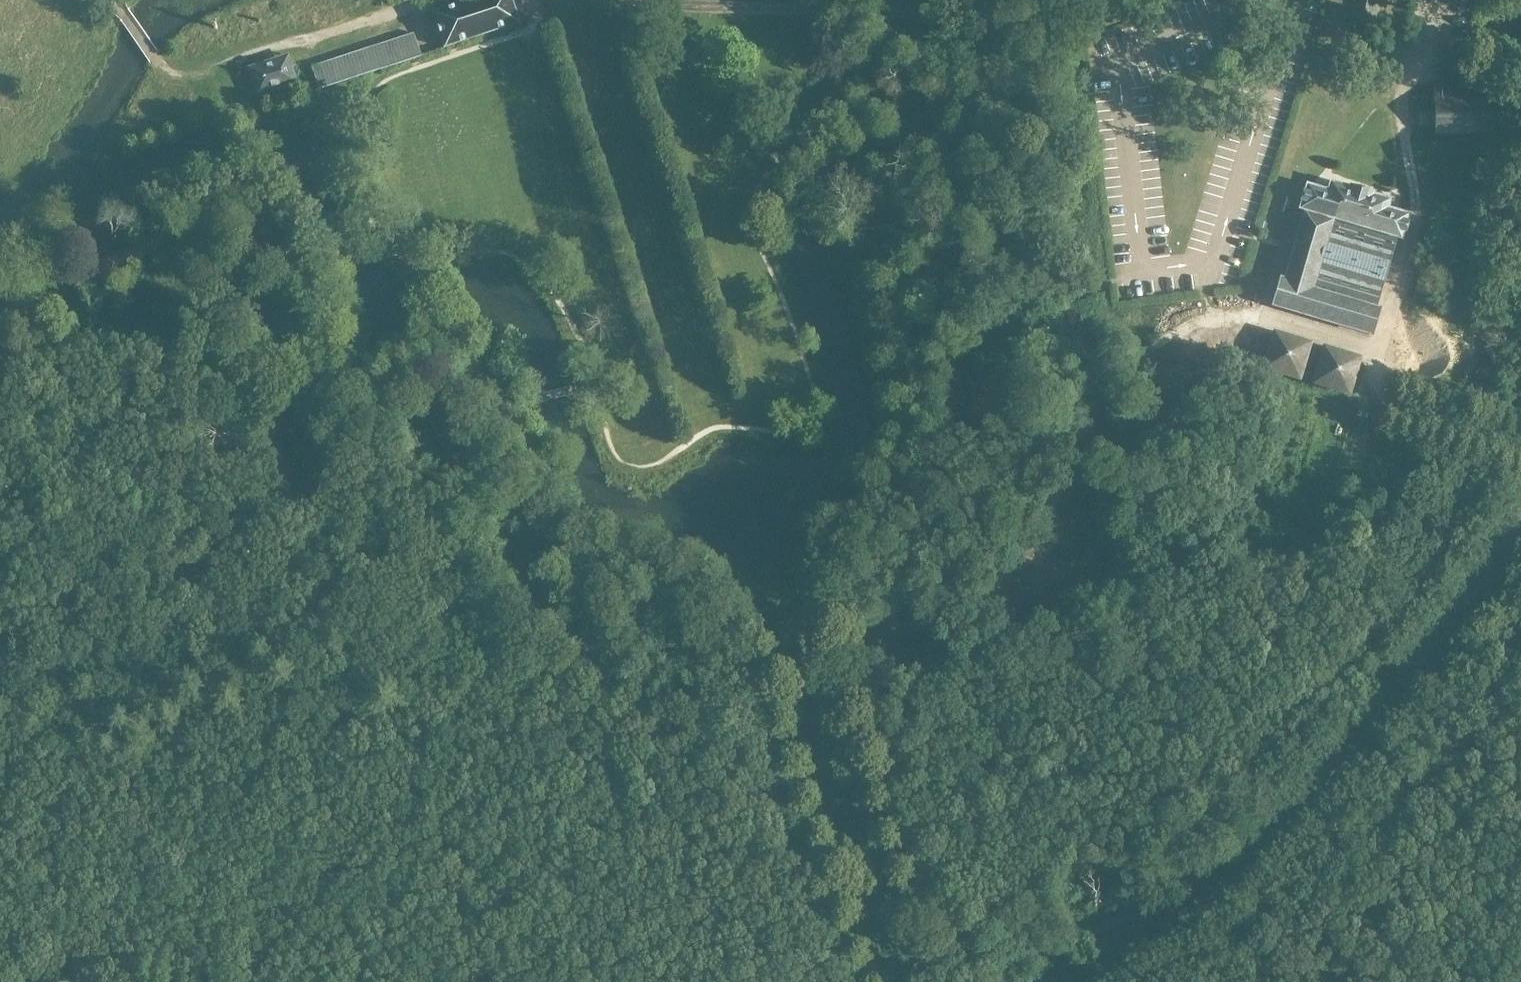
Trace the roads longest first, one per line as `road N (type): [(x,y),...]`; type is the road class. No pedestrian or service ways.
road 1 (tertiary): [(1043,981),(1130,936),(1213,875),(1390,687),(1520,523)]

